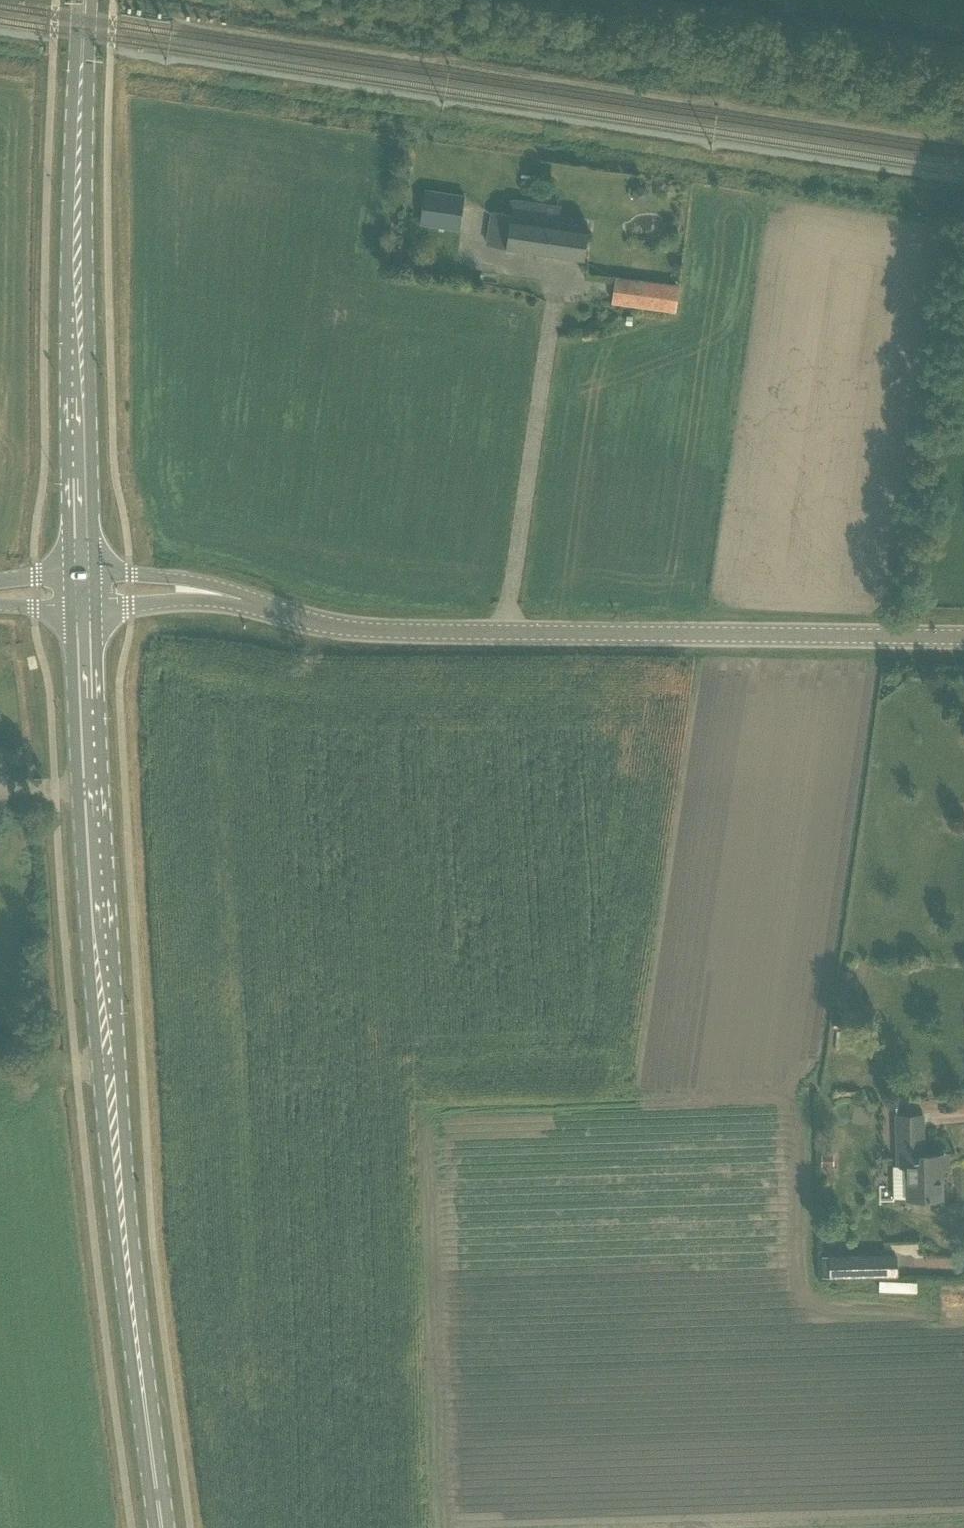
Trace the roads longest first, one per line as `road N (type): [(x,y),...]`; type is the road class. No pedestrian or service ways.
road 1 (primary): [(163,1527),(119,1194),(82,609)]
road 2 (tertiary): [(963,638),(387,630),(306,621),(245,600)]
road 3 (primary): [(82,572),(86,0)]
road 4 (tertiary): [(245,600),(185,580),(82,572)]
road 5 (tertiary): [(82,609),(245,600)]

